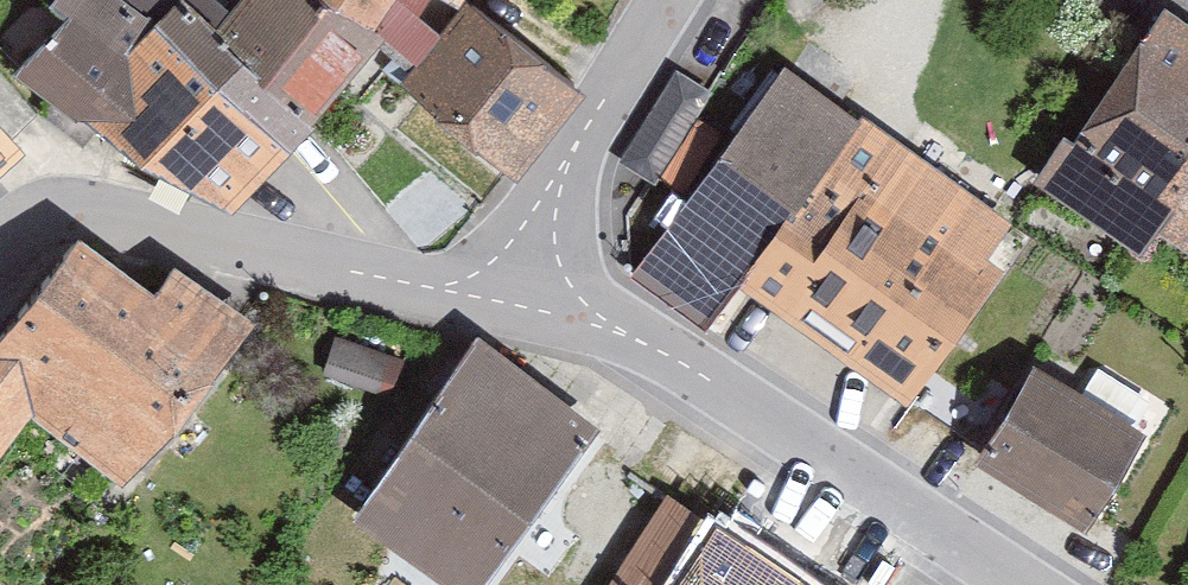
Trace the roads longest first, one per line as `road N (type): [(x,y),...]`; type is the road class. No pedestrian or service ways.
road 1 (residential): [(534,295),(695,375),(1046,584)]
road 2 (residential): [(0,246),(29,217),(68,208),(534,295)]
road 3 (residential): [(684,0),(560,203),(534,295)]

